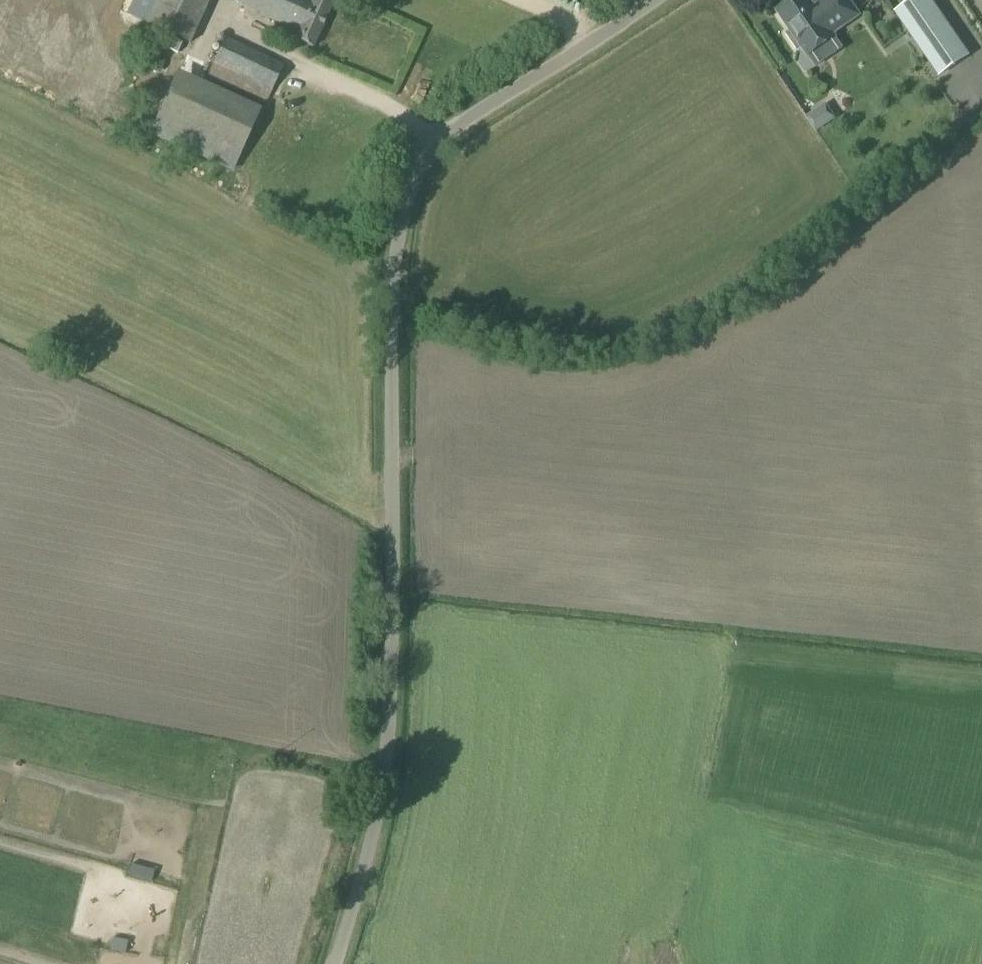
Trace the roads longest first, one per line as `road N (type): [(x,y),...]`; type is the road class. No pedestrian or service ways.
road 1 (unclassified): [(338,963),(379,820),(391,706),(399,270),(416,176),(446,139),(657,0)]

